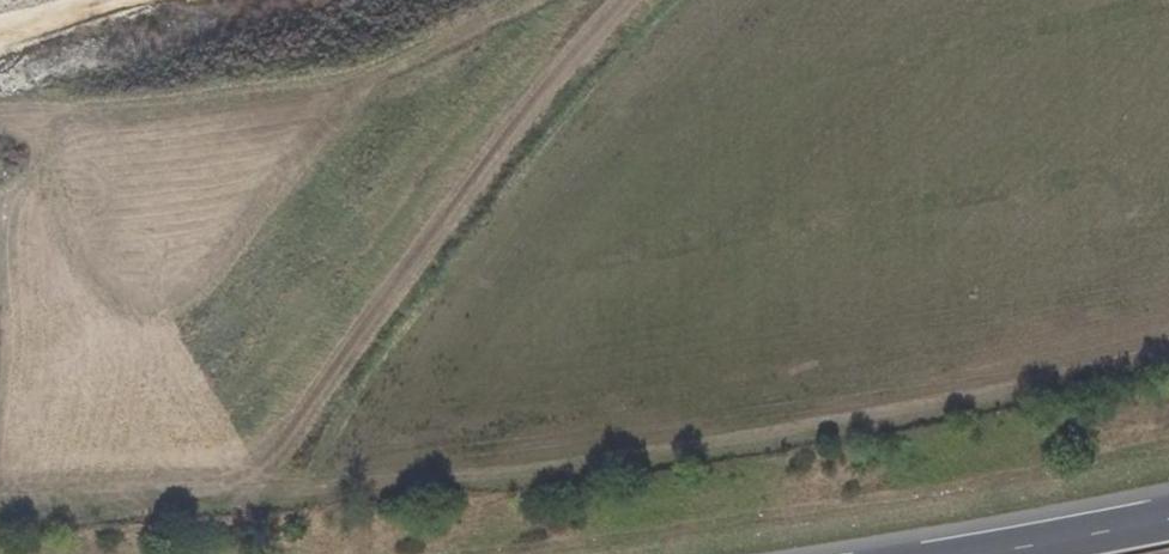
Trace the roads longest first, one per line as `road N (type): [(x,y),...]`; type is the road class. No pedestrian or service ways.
road 1 (trunk): [(1168,520),(984,553)]

